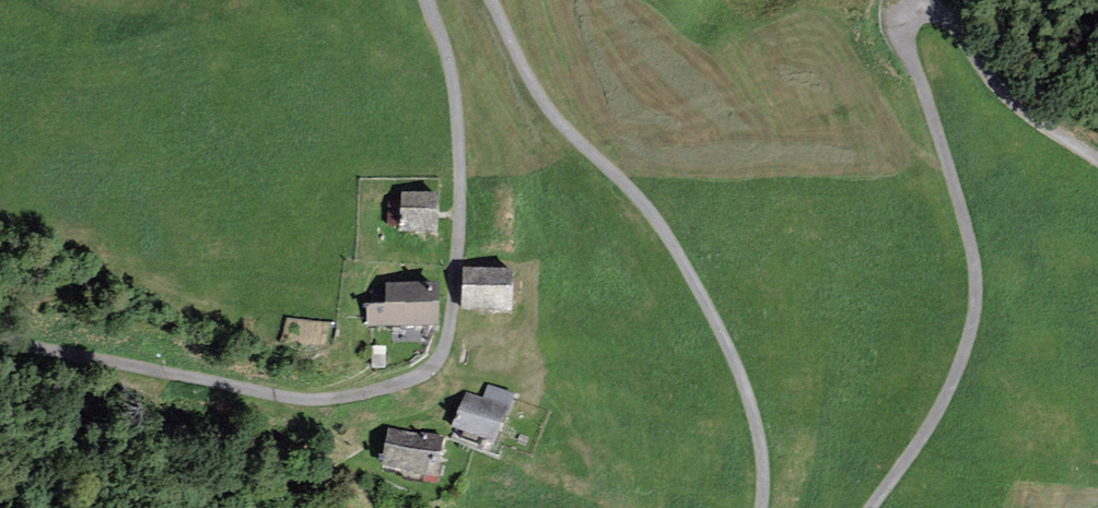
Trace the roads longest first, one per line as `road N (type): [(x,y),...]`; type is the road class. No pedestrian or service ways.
road 1 (track): [(0,341),(359,410),(401,402),(447,348),(458,229),(451,62),(425,0)]
road 2 (track): [(870,507),(958,374),(975,290),(968,237),(909,64),(911,18),(949,19),(998,89),(1097,163)]
road 3 (track): [(491,0),(536,92),(642,200),(698,291),(753,408),(761,507)]

